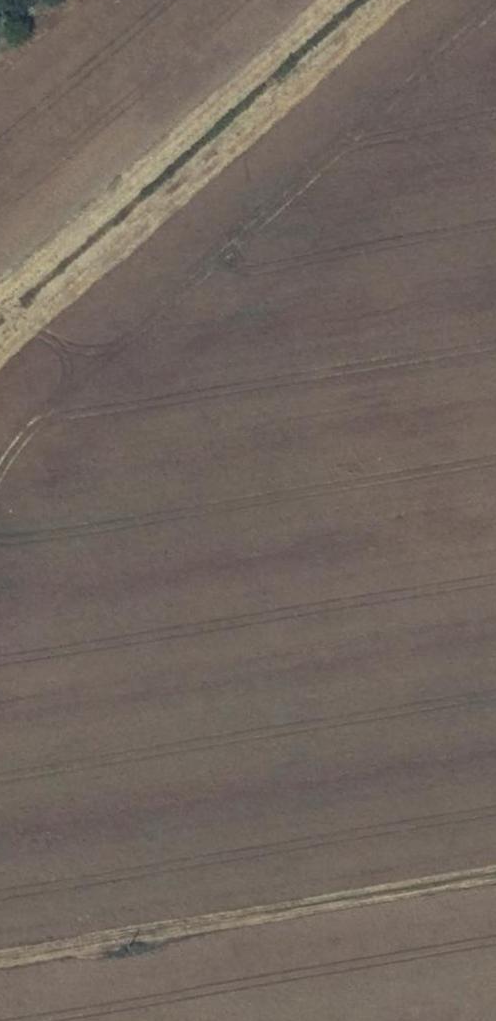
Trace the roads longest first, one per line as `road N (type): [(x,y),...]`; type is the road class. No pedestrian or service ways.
road 1 (track): [(495,877),(0,962)]

